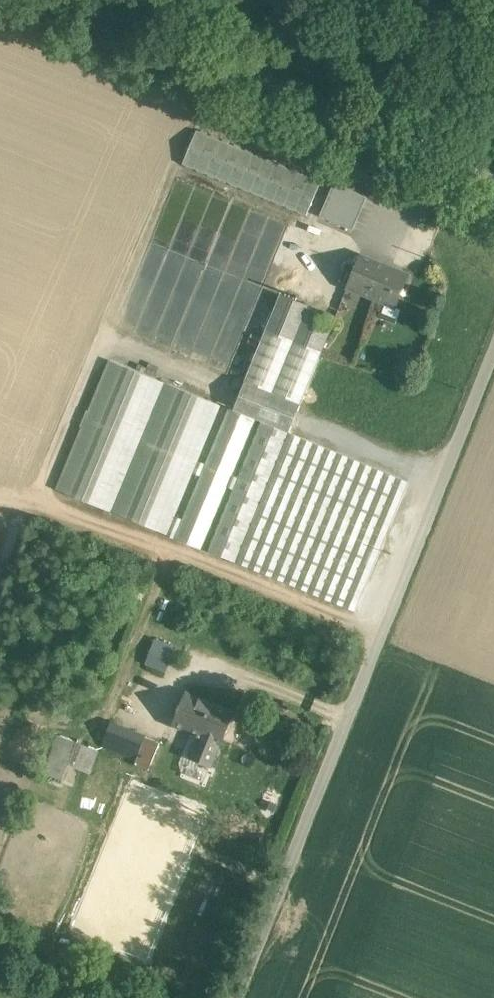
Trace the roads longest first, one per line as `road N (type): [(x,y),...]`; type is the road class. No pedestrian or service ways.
road 1 (unclassified): [(493,365),(240,997)]
road 2 (unclassified): [(493,173),(74,0)]

